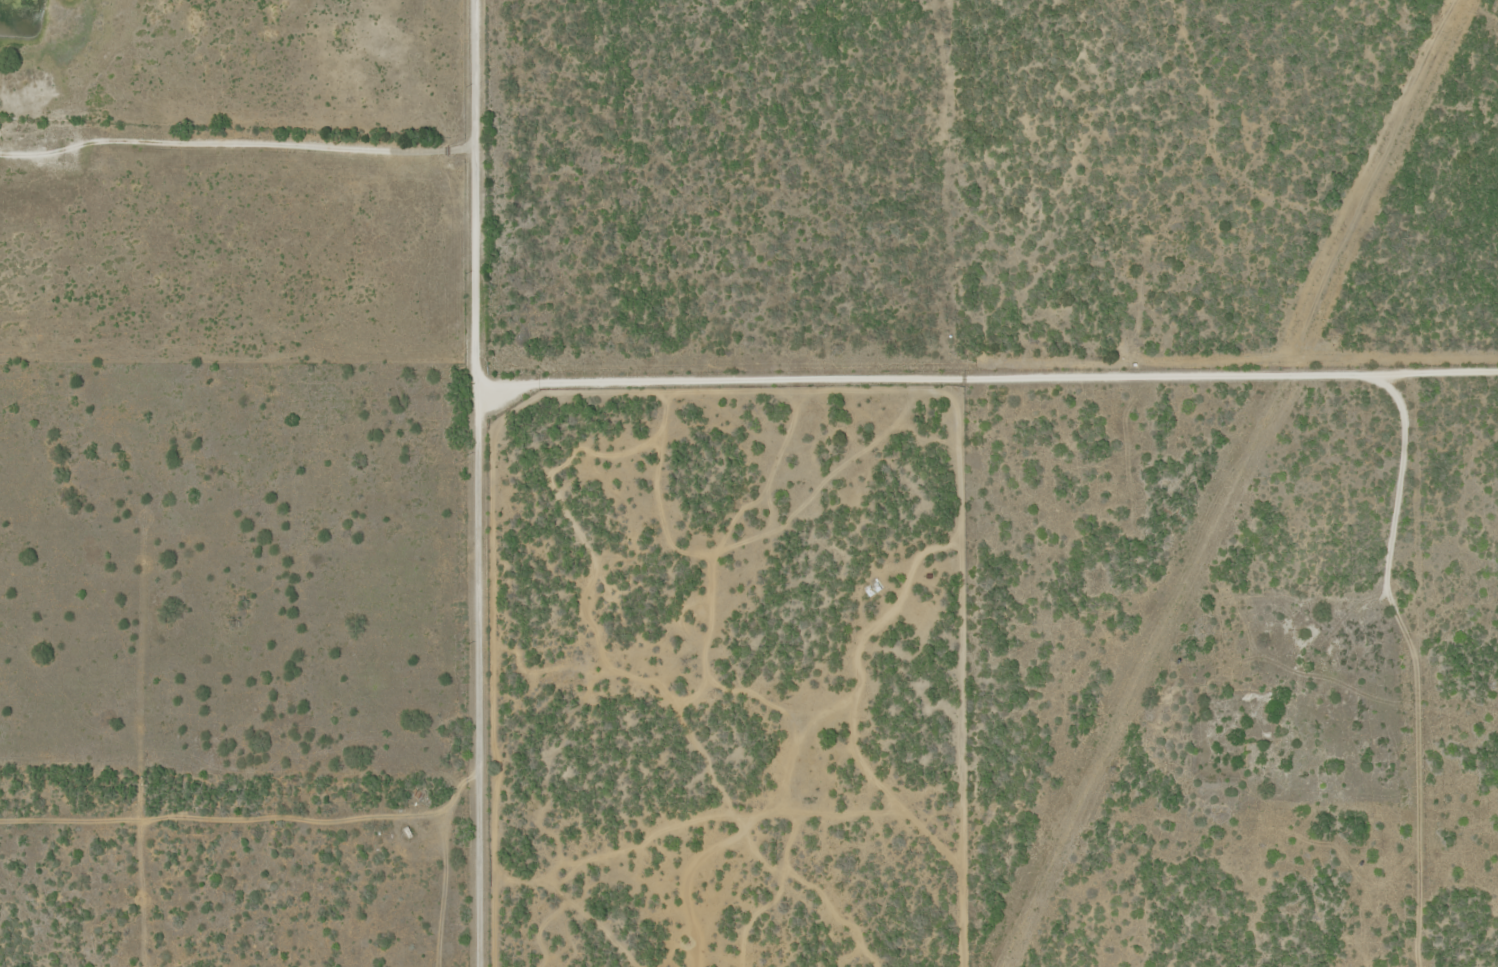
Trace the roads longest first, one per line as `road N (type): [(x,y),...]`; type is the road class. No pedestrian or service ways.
road 1 (residential): [(1497,372),(505,391),(491,410)]
road 2 (residential): [(483,966),(491,410),(477,391),(475,0)]
road 3 (residential): [(893,966),(801,908),(677,779),(634,649),(539,510),(491,487)]
road 4 (residential): [(1466,373),(1481,800)]

